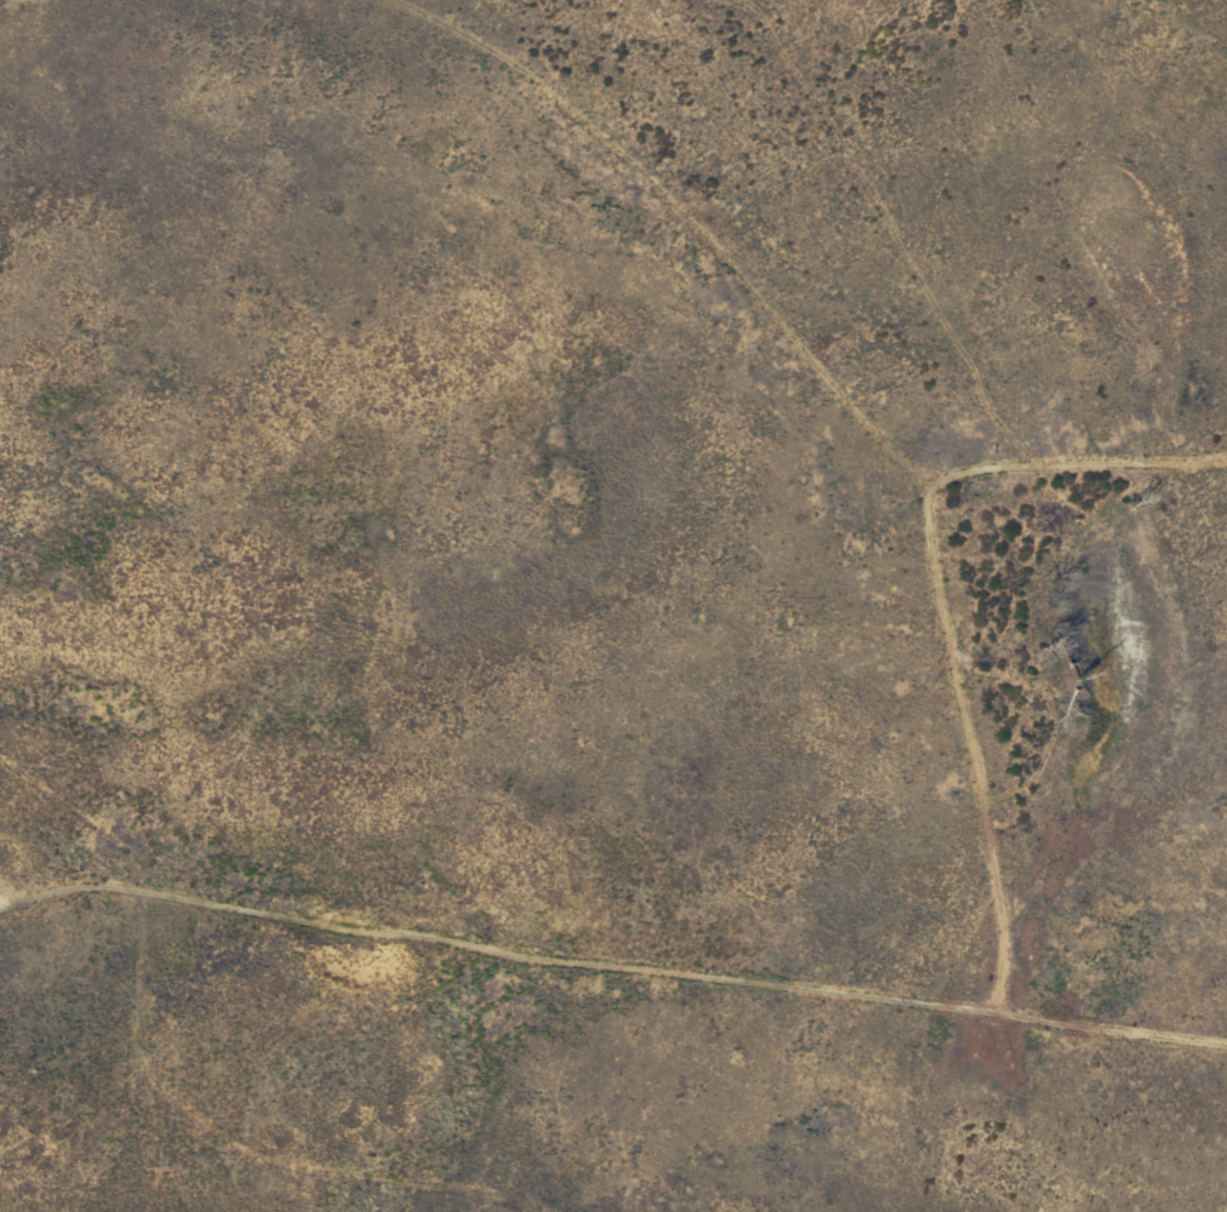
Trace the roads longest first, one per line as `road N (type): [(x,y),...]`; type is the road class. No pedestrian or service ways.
road 1 (track): [(0,914),(91,884),(455,944),(1226,1047)]

